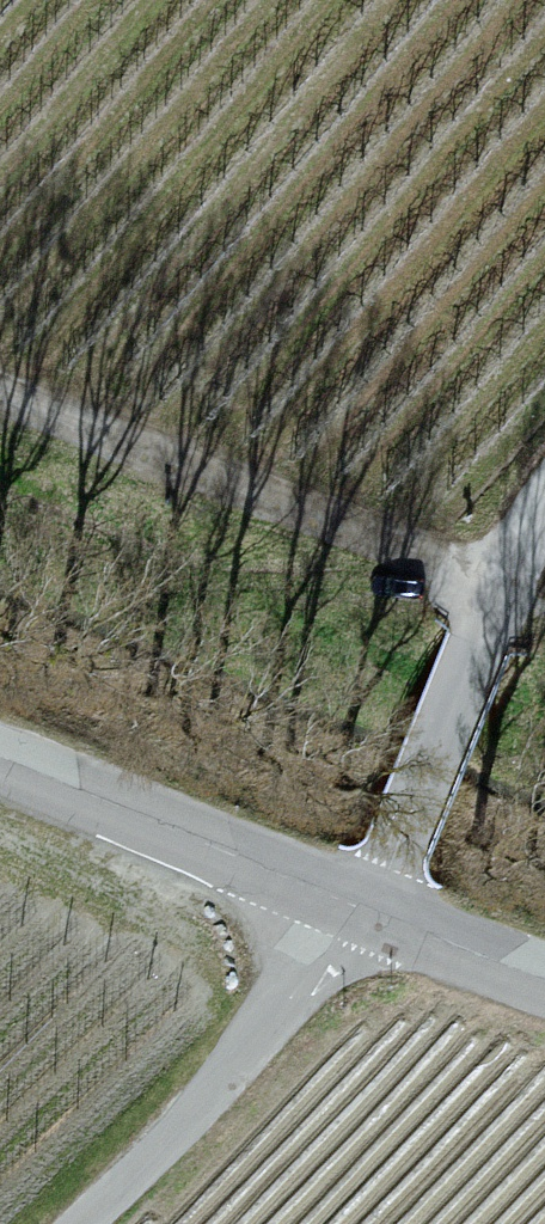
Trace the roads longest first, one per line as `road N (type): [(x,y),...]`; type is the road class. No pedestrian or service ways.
road 1 (track): [(0,387),(544,605)]
road 2 (unclassified): [(544,506),(491,582),(373,909)]
road 3 (unclassified): [(79,1223),(373,909)]
road 4 (unclassified): [(373,909),(0,762)]
road 5 (unclassified): [(544,980),(373,909)]

